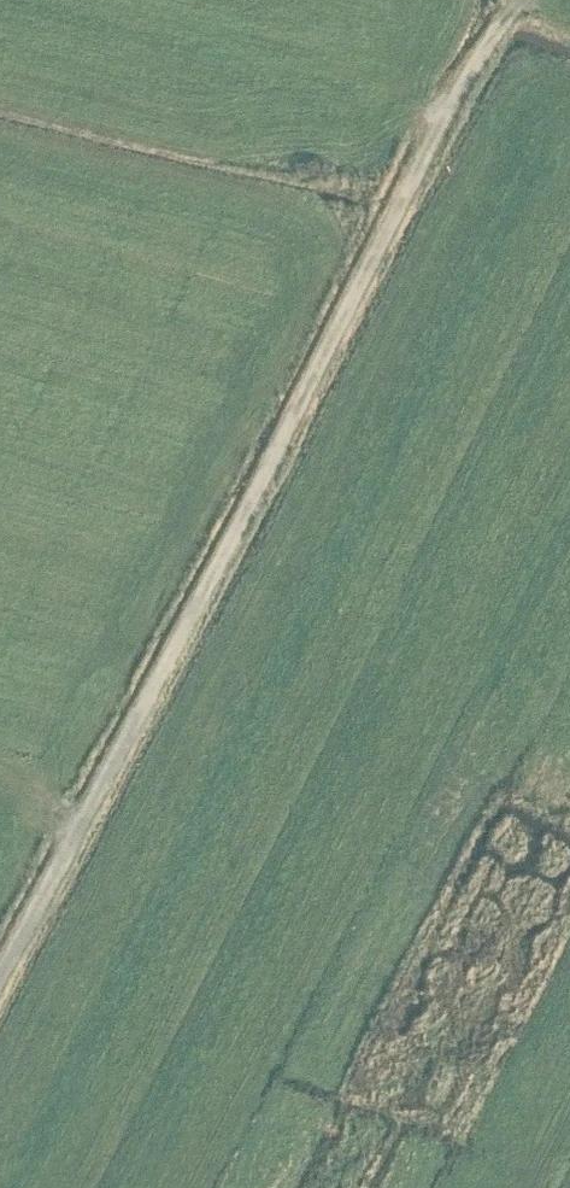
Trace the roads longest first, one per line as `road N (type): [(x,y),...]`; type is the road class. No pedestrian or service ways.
road 1 (track): [(0,959),(510,0)]

